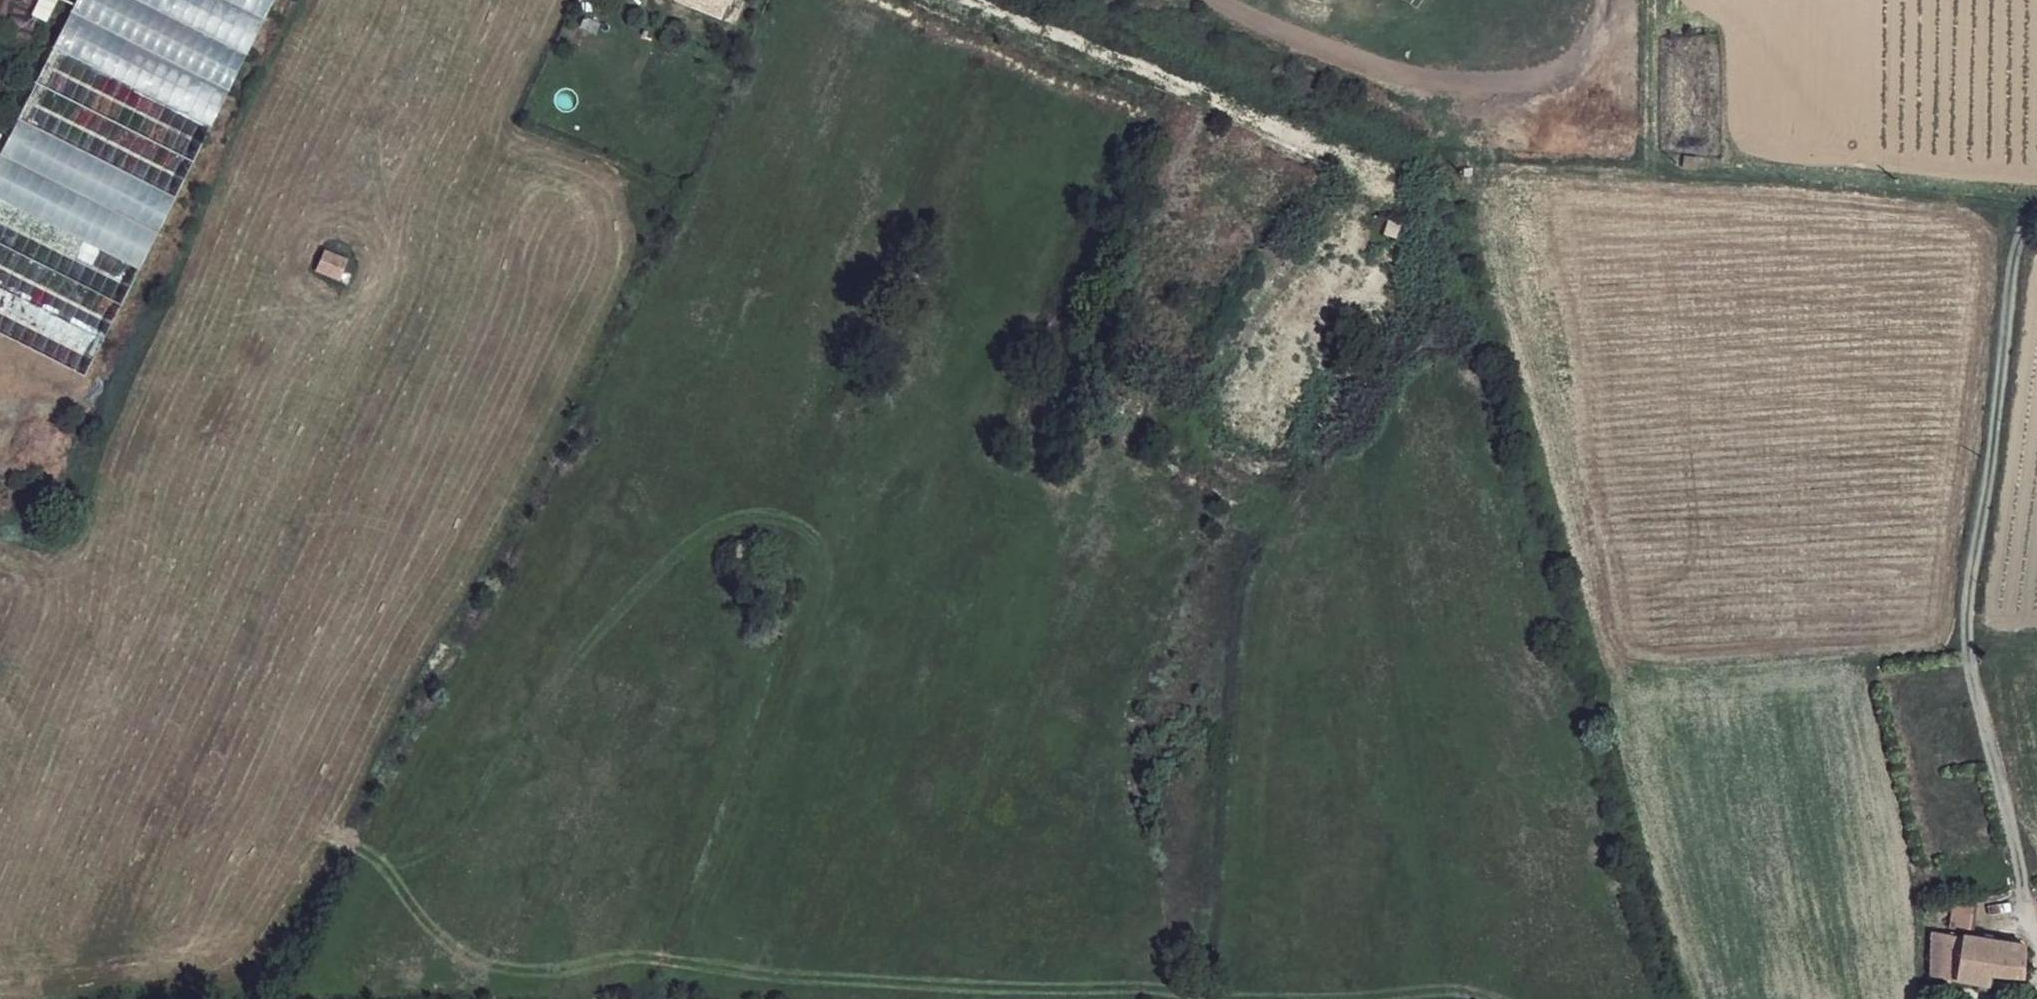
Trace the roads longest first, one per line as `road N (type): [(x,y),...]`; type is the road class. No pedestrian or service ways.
road 1 (track): [(2020,855),(1979,681),(1977,617),(2036,226)]
road 2 (track): [(958,0),(1346,156)]

